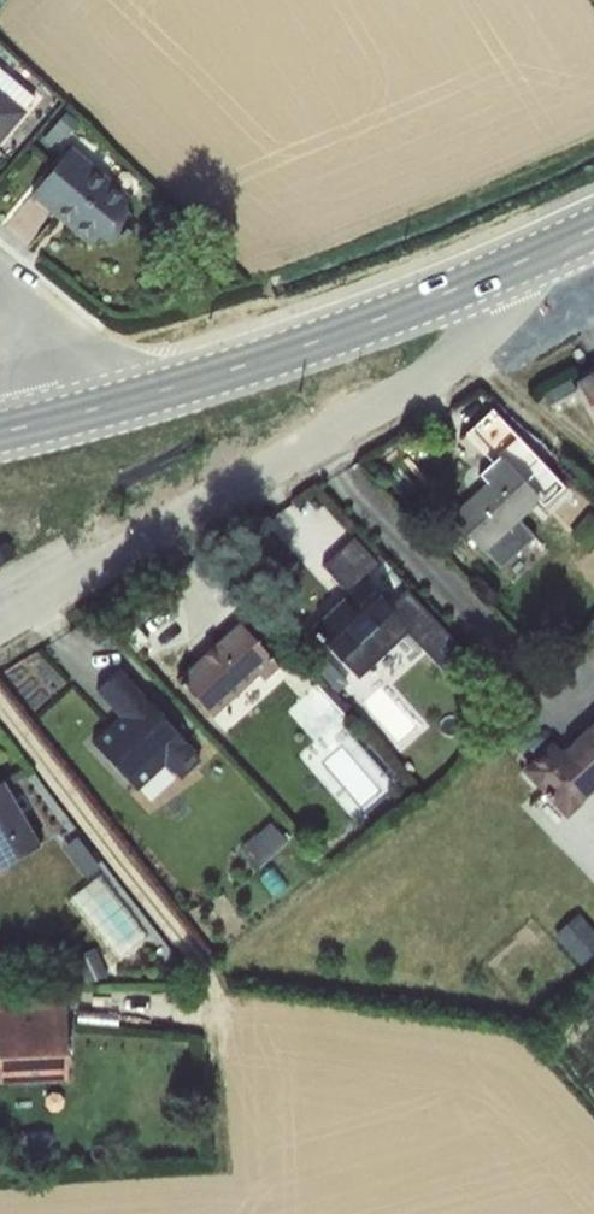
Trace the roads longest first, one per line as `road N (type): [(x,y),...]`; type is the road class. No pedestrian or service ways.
road 1 (residential): [(0,634),(171,543),(470,360),(512,329),(520,300),(511,267)]
road 2 (secondary): [(75,413),(180,386),(511,267)]
road 3 (residential): [(75,413),(27,312),(0,285)]

